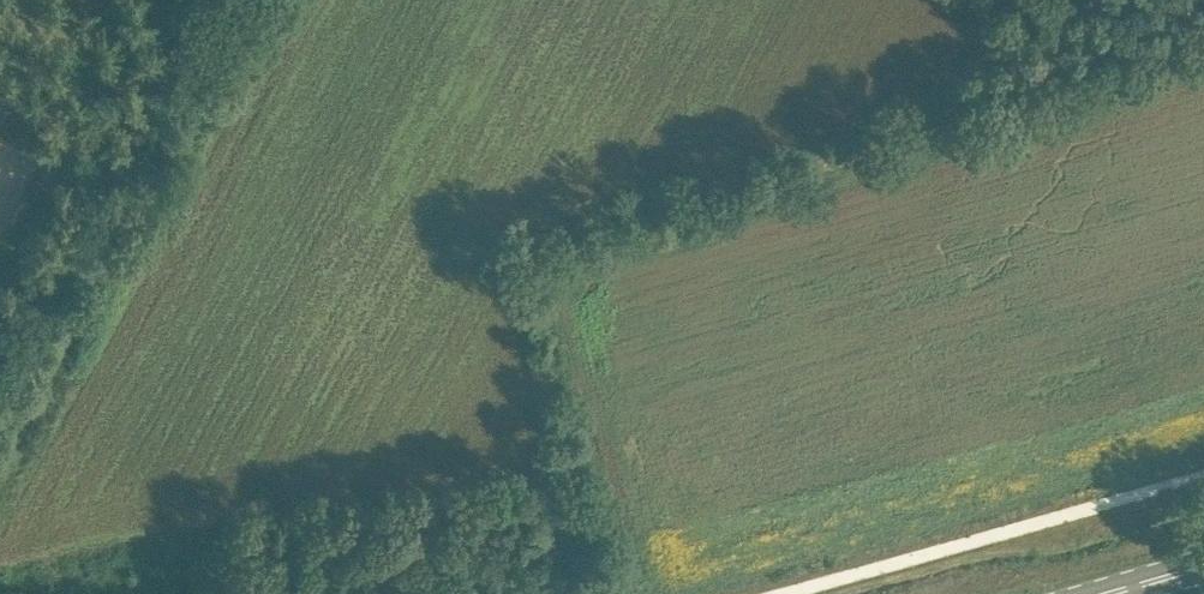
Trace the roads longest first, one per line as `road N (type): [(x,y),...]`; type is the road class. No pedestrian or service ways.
road 1 (track): [(0,408),(215,0)]

